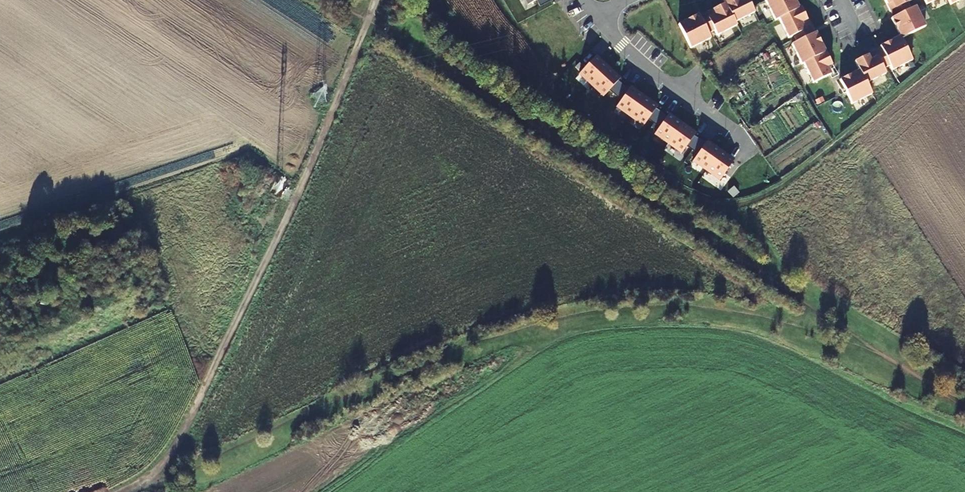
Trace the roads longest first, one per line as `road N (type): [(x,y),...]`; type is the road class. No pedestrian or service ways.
road 1 (track): [(367,21),(285,227),(189,422),(160,472),(134,491)]
road 2 (track): [(426,0),(474,55),(647,170)]
road 3 (residential): [(599,18),(622,45),(728,127)]

